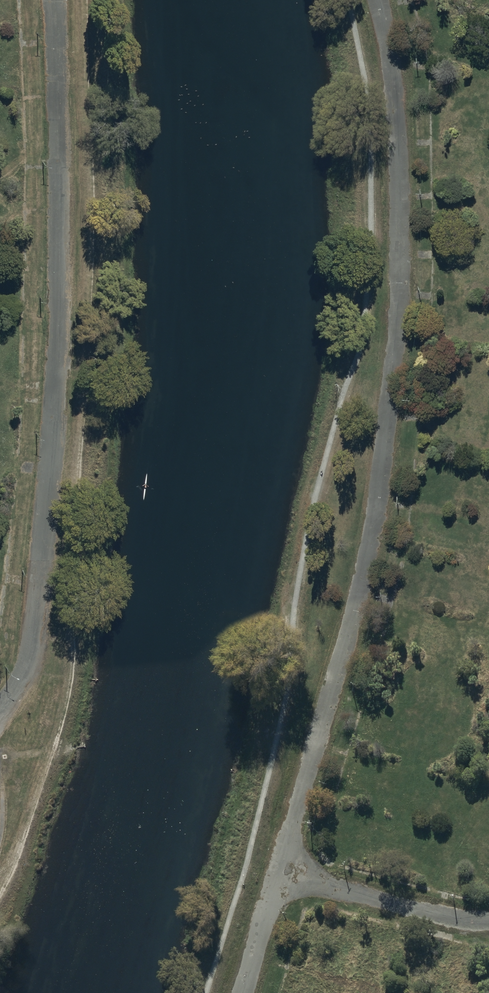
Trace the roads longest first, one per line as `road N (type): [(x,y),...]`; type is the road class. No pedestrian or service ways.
road 1 (track): [(386,0),(398,60),(403,267),(373,502),(338,661),(244,992)]
road 2 (track): [(0,710),(22,682),(38,636),(61,295),(56,0)]
road 3 (track): [(282,868),(461,922),(488,921)]

